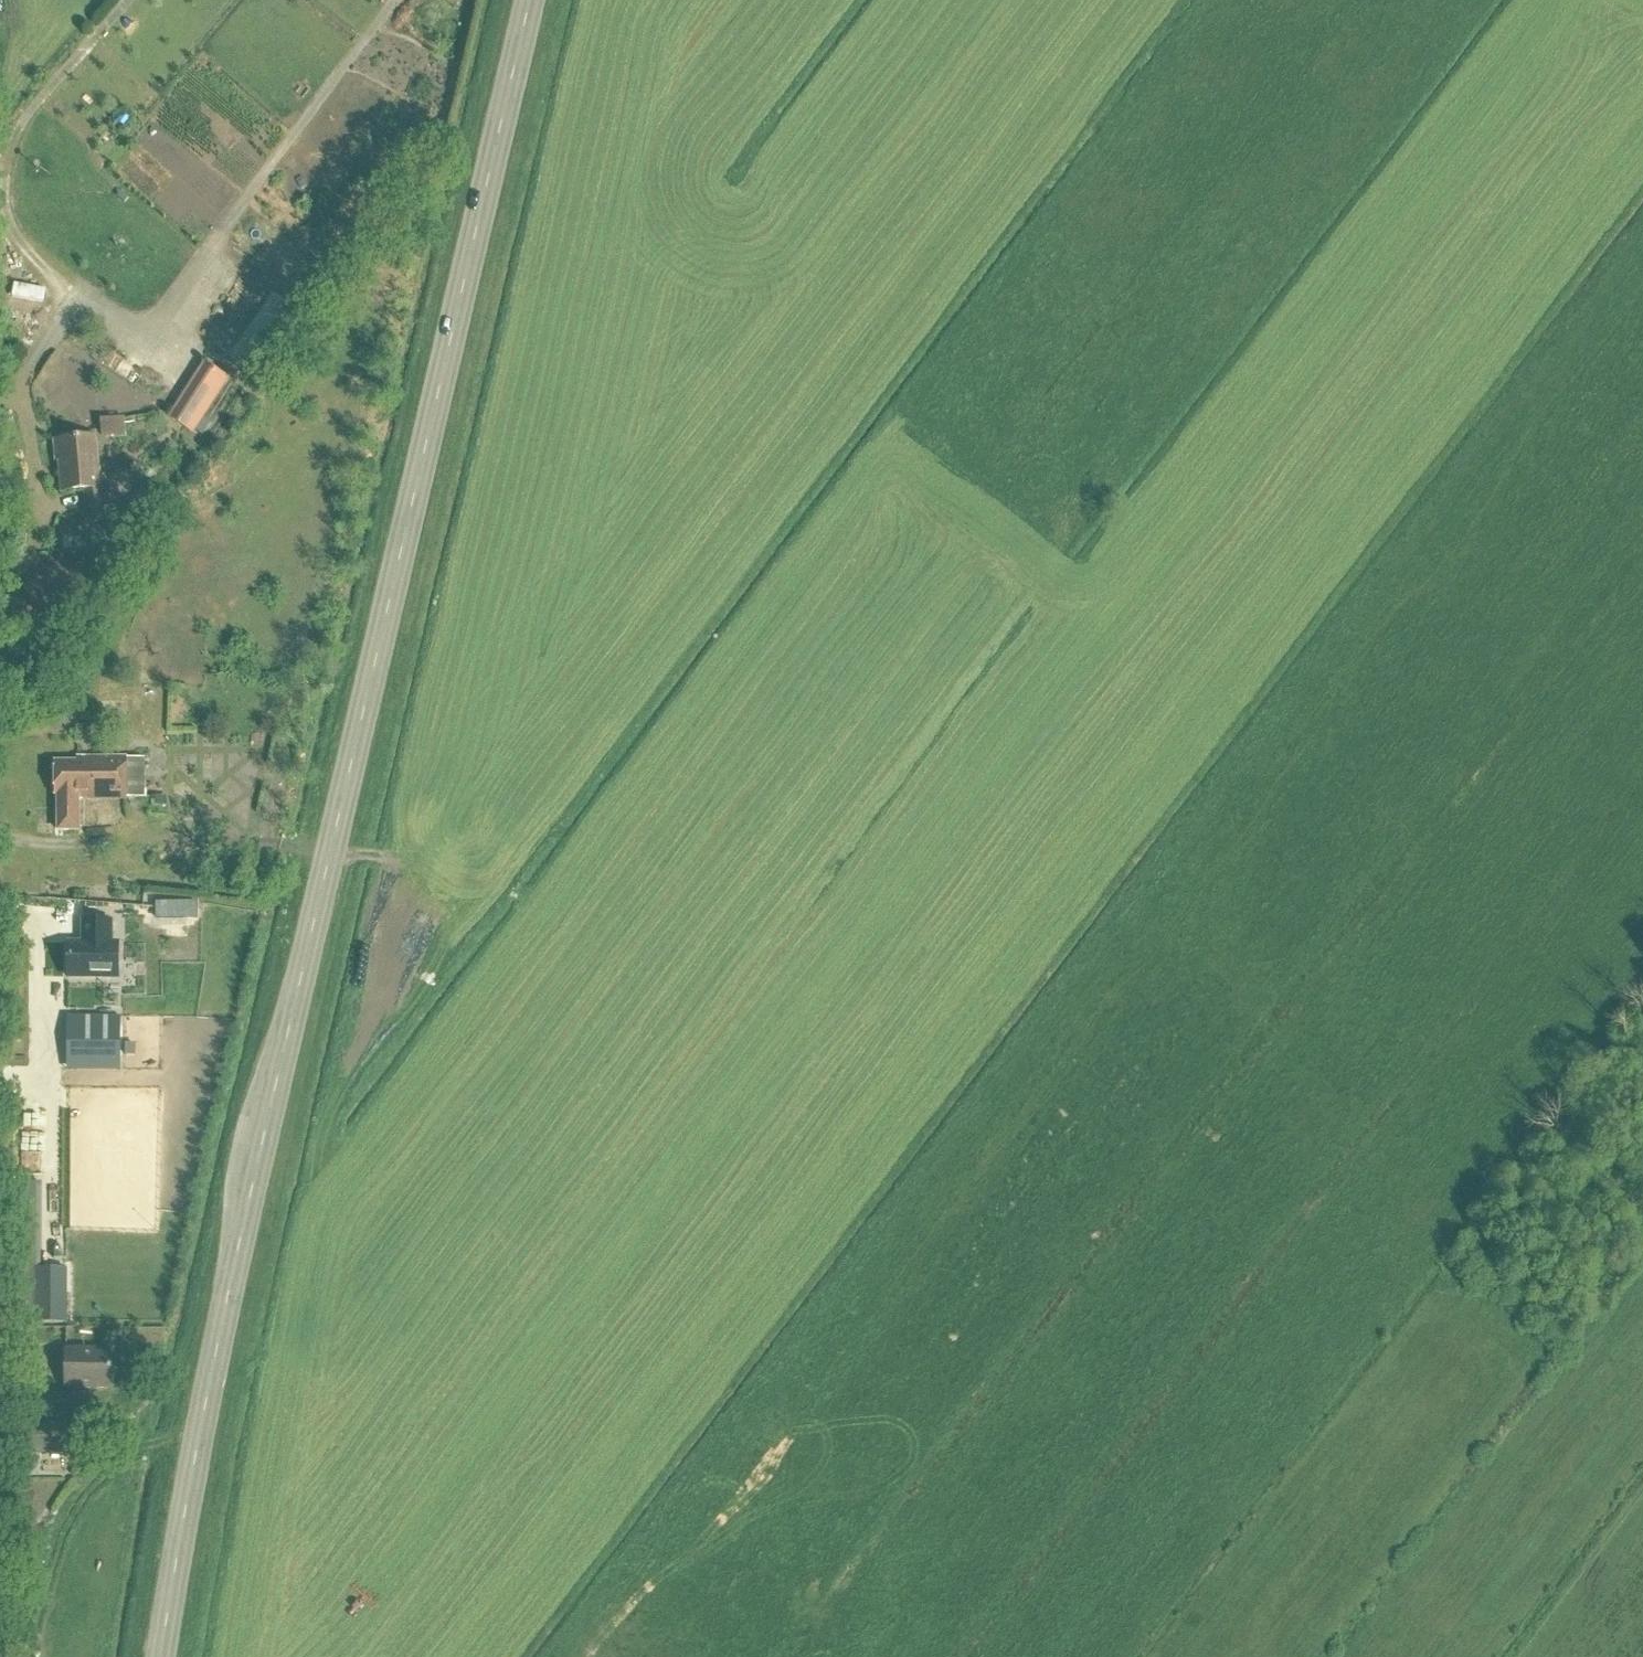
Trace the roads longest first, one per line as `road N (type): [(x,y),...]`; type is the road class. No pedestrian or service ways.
road 1 (secondary): [(159,1656),(318,906),(532,0)]

